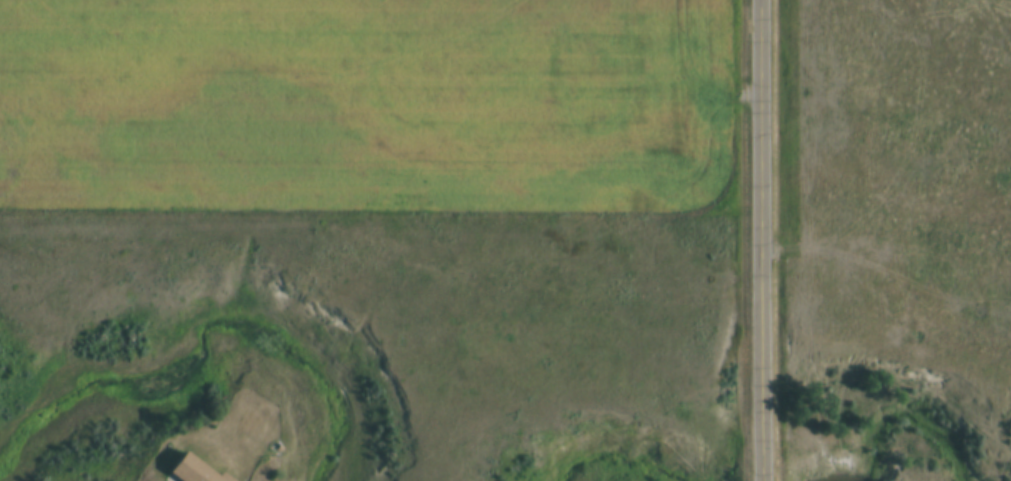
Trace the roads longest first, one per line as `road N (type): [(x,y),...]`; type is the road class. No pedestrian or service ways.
road 1 (residential): [(758,0),(761,480)]
road 2 (track): [(759,94),(592,98),(526,110)]

